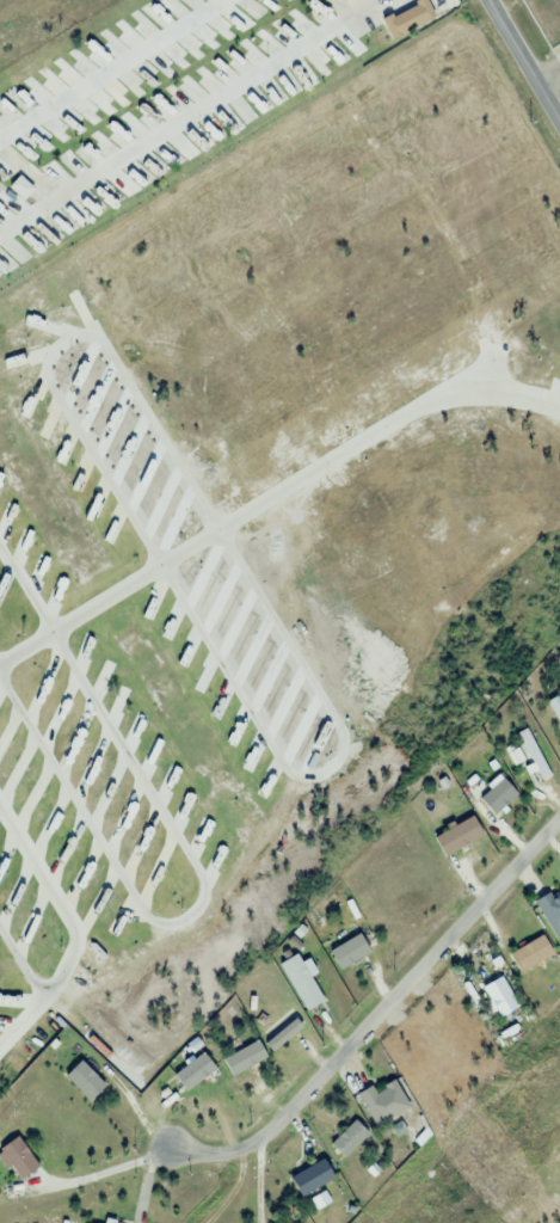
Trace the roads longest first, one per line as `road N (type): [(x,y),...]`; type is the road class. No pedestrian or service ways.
road 1 (residential): [(559,819),(257,1144),(209,1154),(167,1149)]
road 2 (tertiary): [(559,128),(484,0)]

